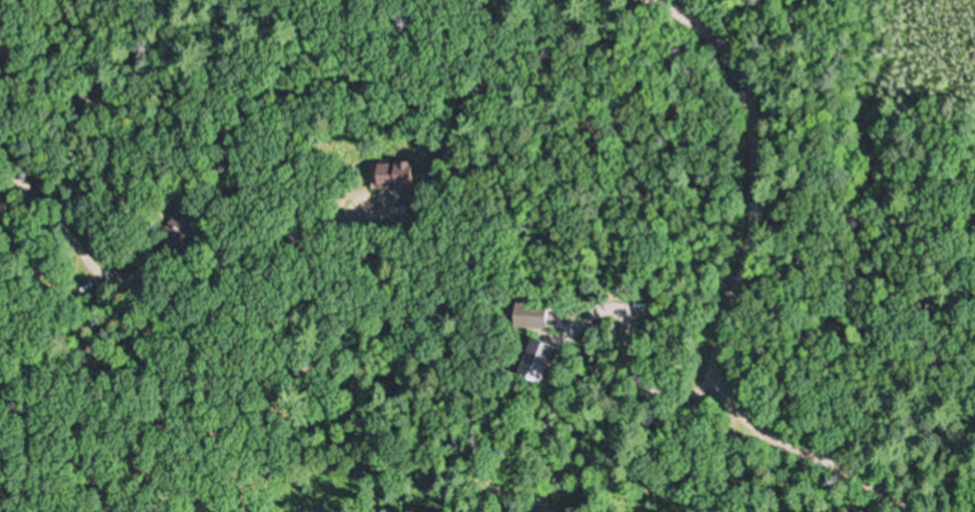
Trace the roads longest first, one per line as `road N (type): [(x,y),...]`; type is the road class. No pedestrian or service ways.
road 1 (residential): [(924,511),(773,438),(734,402),(723,347),(757,221),(746,103),(718,46),(655,0)]
road 2 (residential): [(5,0),(16,128),(4,212)]

